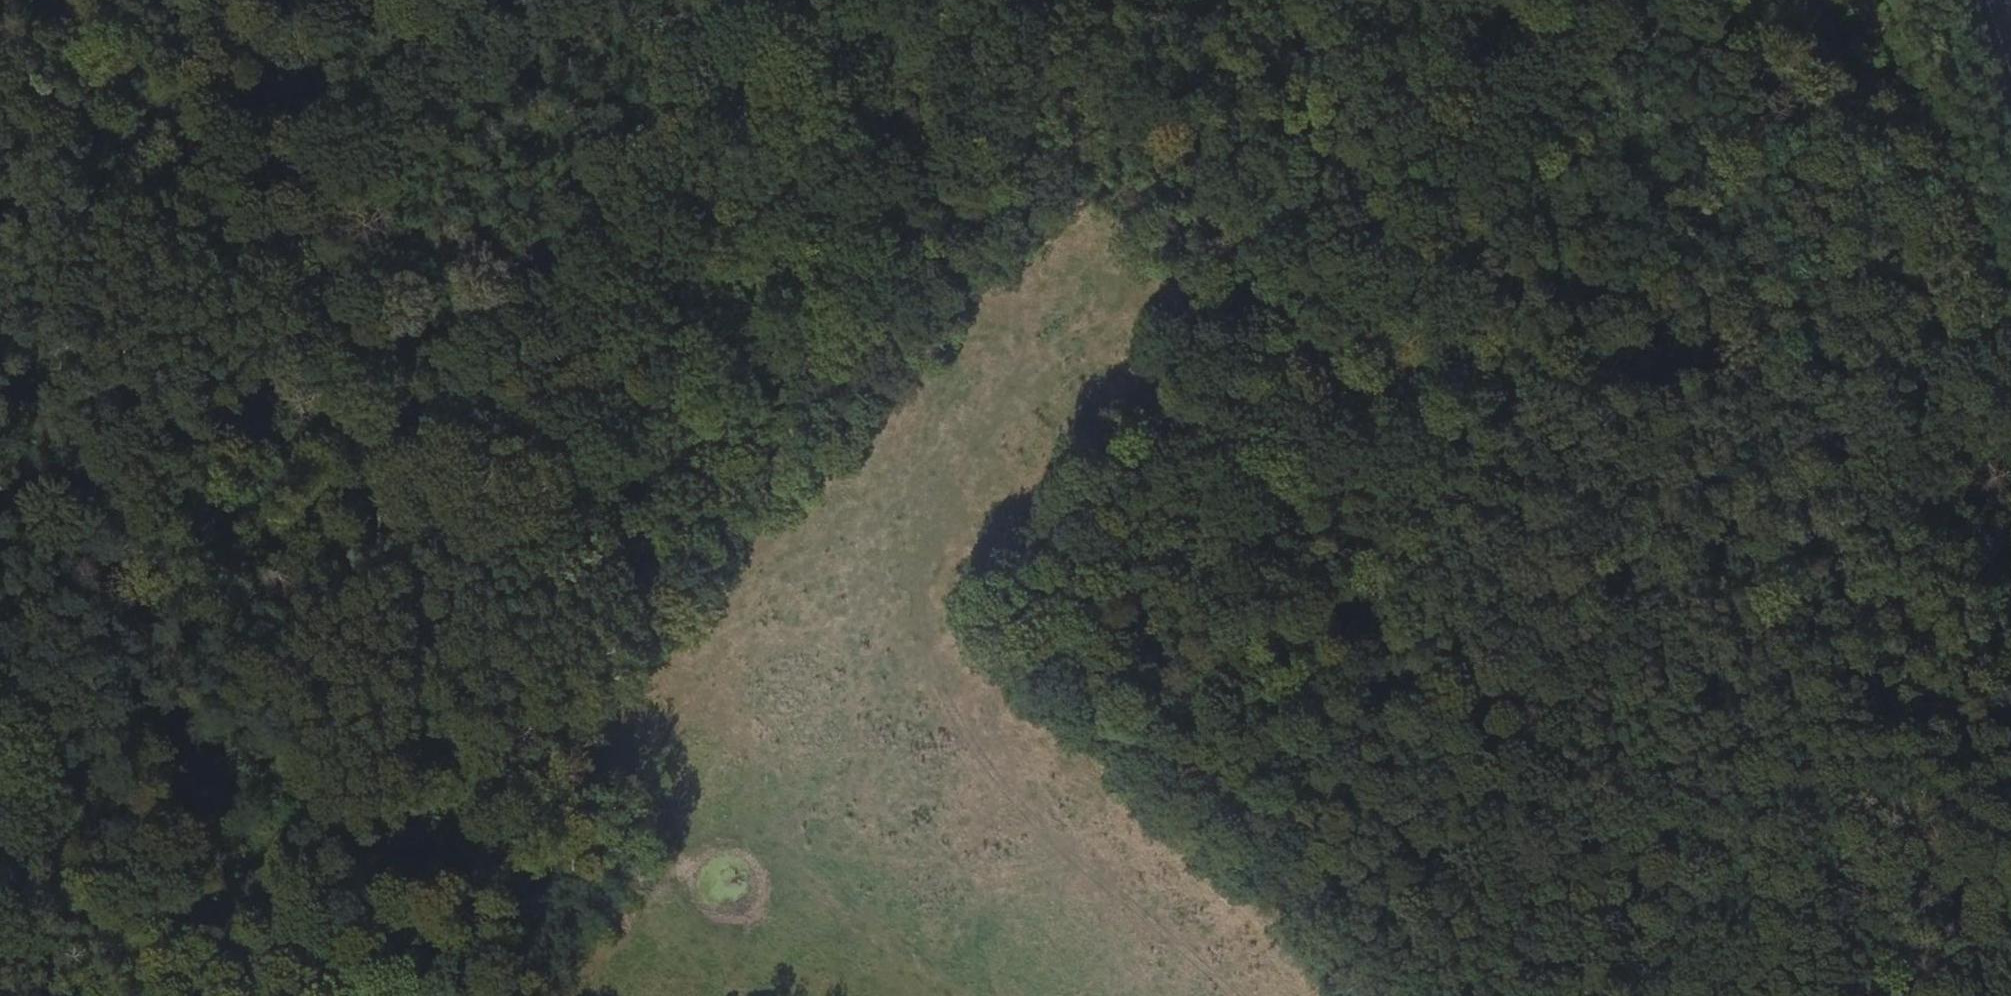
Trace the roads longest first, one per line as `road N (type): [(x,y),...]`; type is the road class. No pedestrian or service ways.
road 1 (track): [(0,662),(191,995)]
road 2 (track): [(1863,0),(2010,333)]

